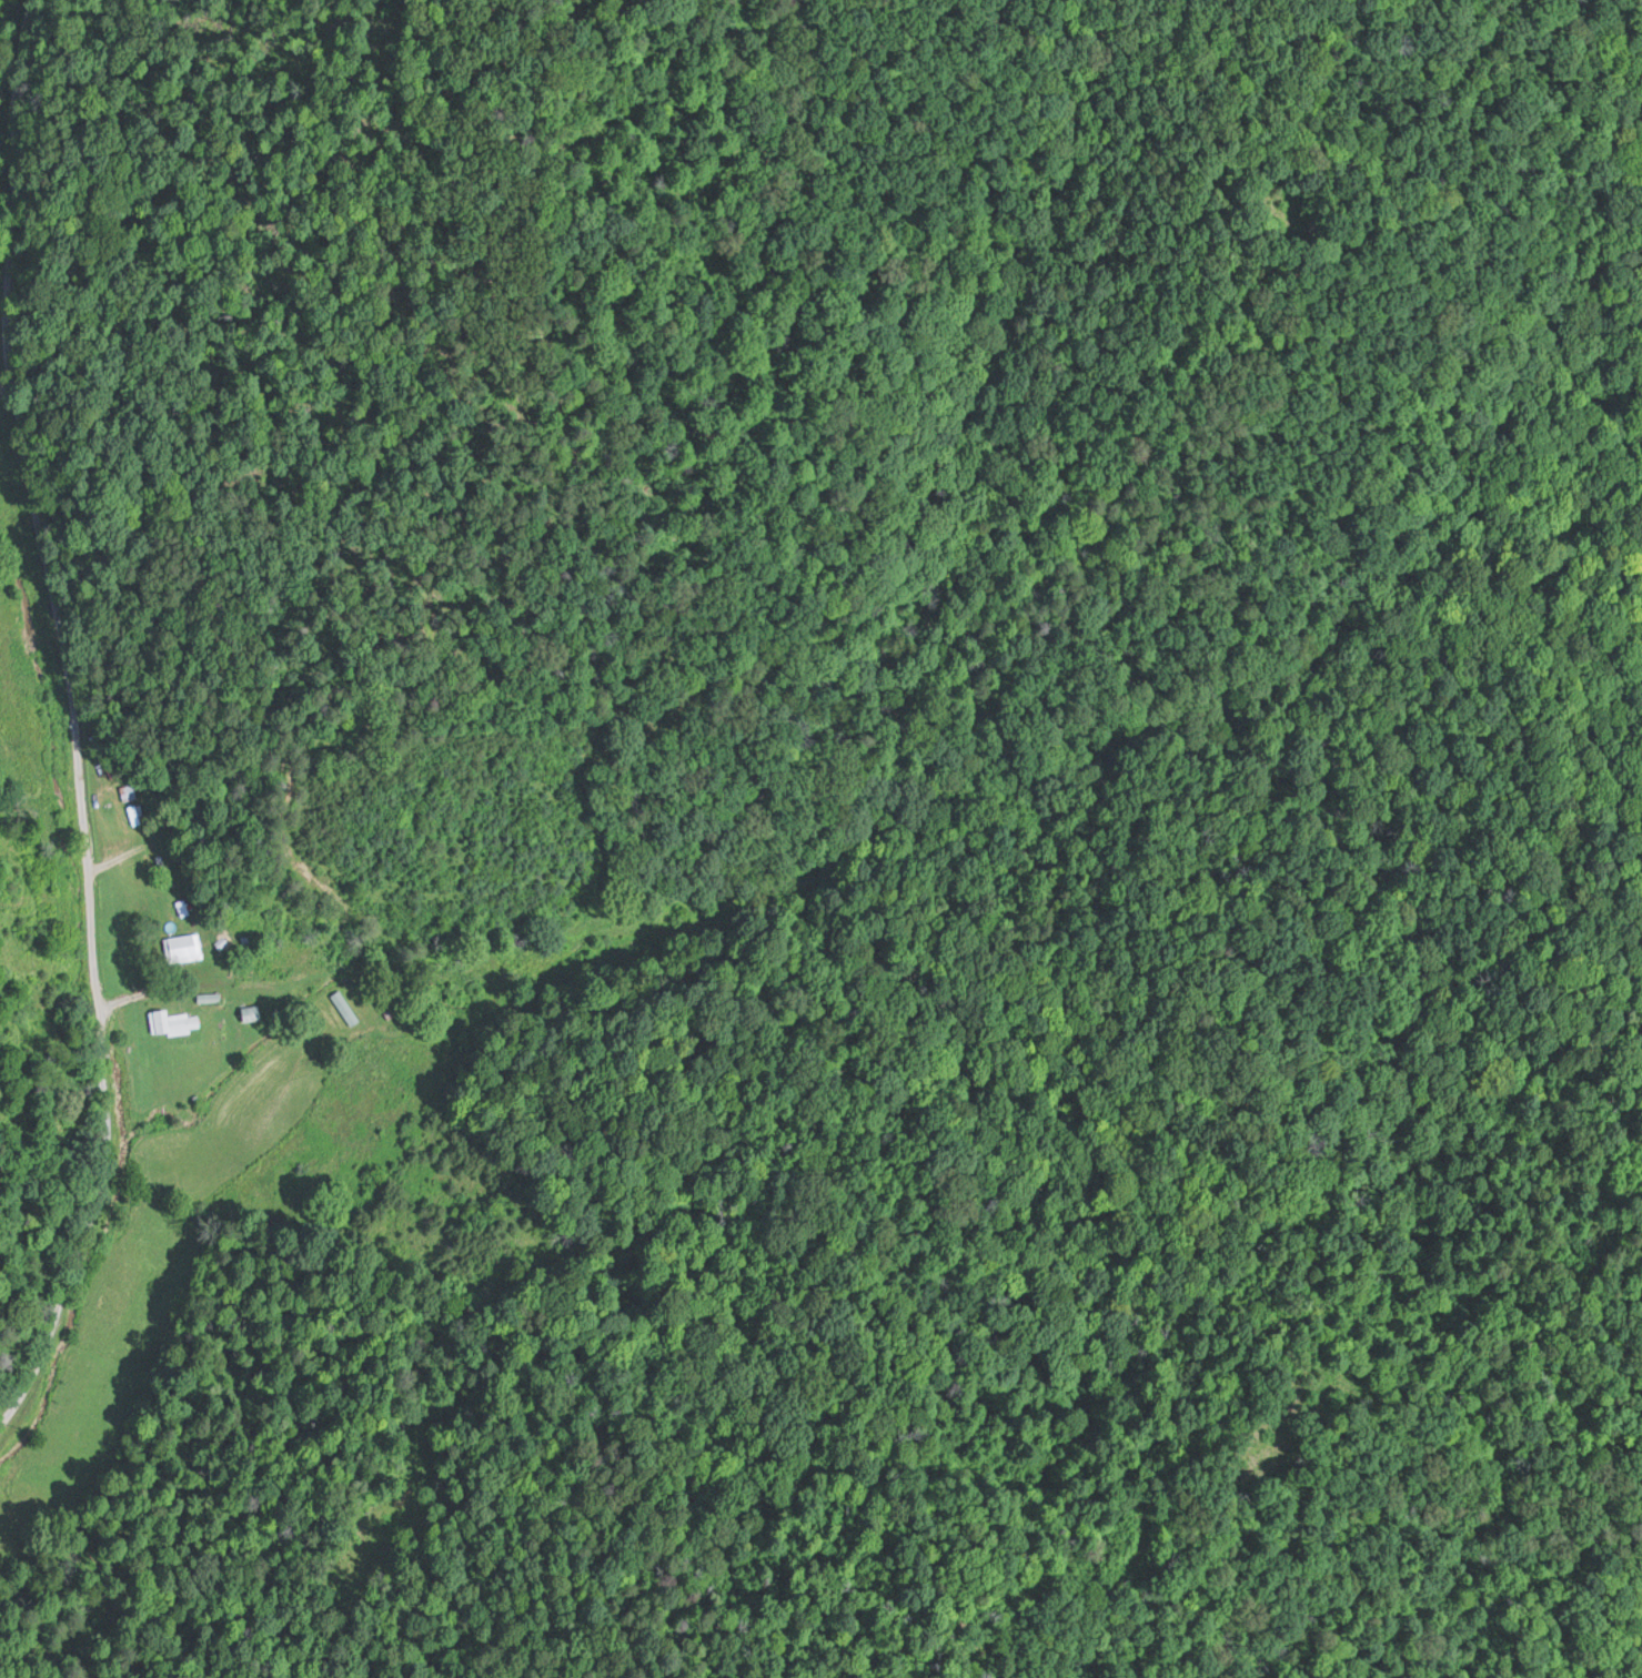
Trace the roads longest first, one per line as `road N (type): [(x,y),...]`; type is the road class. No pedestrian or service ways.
road 1 (residential): [(0,1416),(34,1362),(61,1288),(57,1082),(105,819),(39,77),(51,0)]

